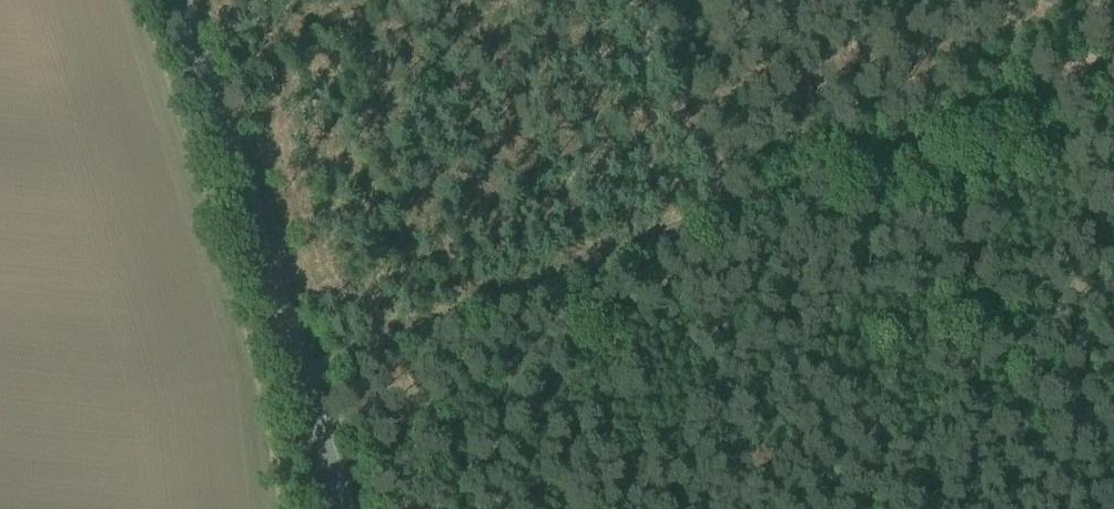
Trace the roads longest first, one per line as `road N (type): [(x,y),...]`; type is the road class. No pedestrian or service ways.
road 1 (unclassified): [(350,508),(188,0)]
road 2 (track): [(715,215),(306,370)]
road 3 (track): [(1113,63),(715,215)]

